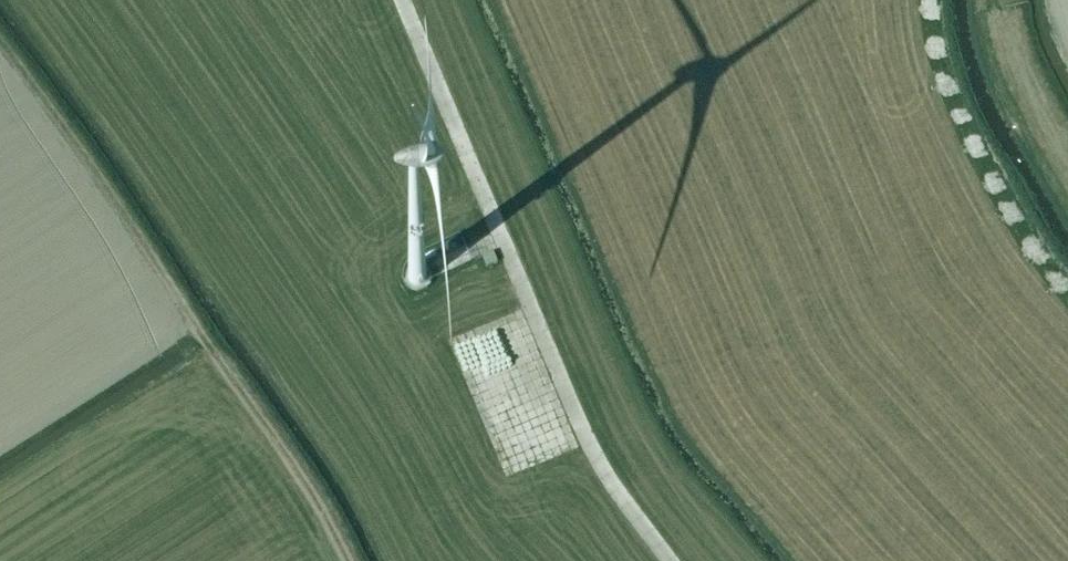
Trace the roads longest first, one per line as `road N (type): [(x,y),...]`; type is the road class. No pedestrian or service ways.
road 1 (track): [(352,560),(304,470),(129,238),(0,49)]
road 2 (track): [(997,0),(1067,171)]

